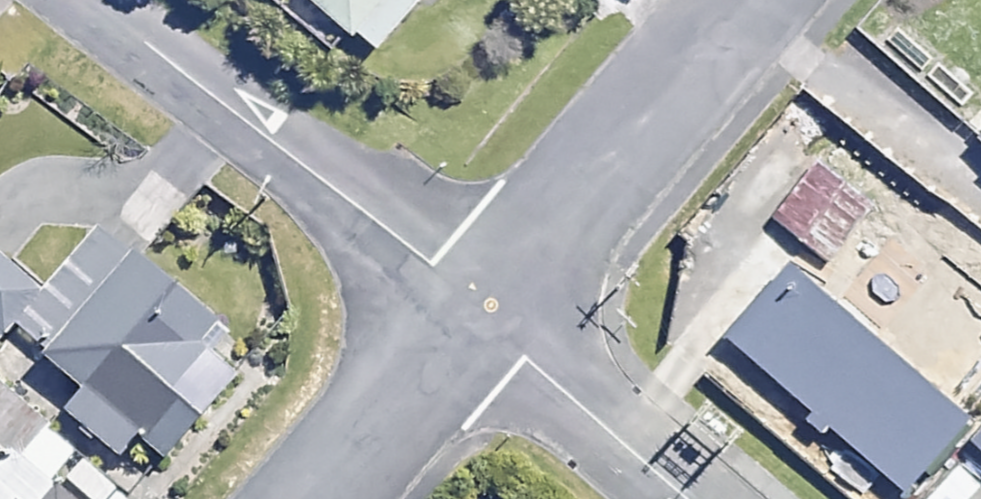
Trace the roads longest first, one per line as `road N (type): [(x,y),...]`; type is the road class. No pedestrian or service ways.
road 1 (residential): [(65,0),(479,317)]
road 2 (residential): [(479,317),(750,0)]
road 3 (residential): [(479,317),(690,498)]
road 4 (residential): [(322,498),(479,317)]

